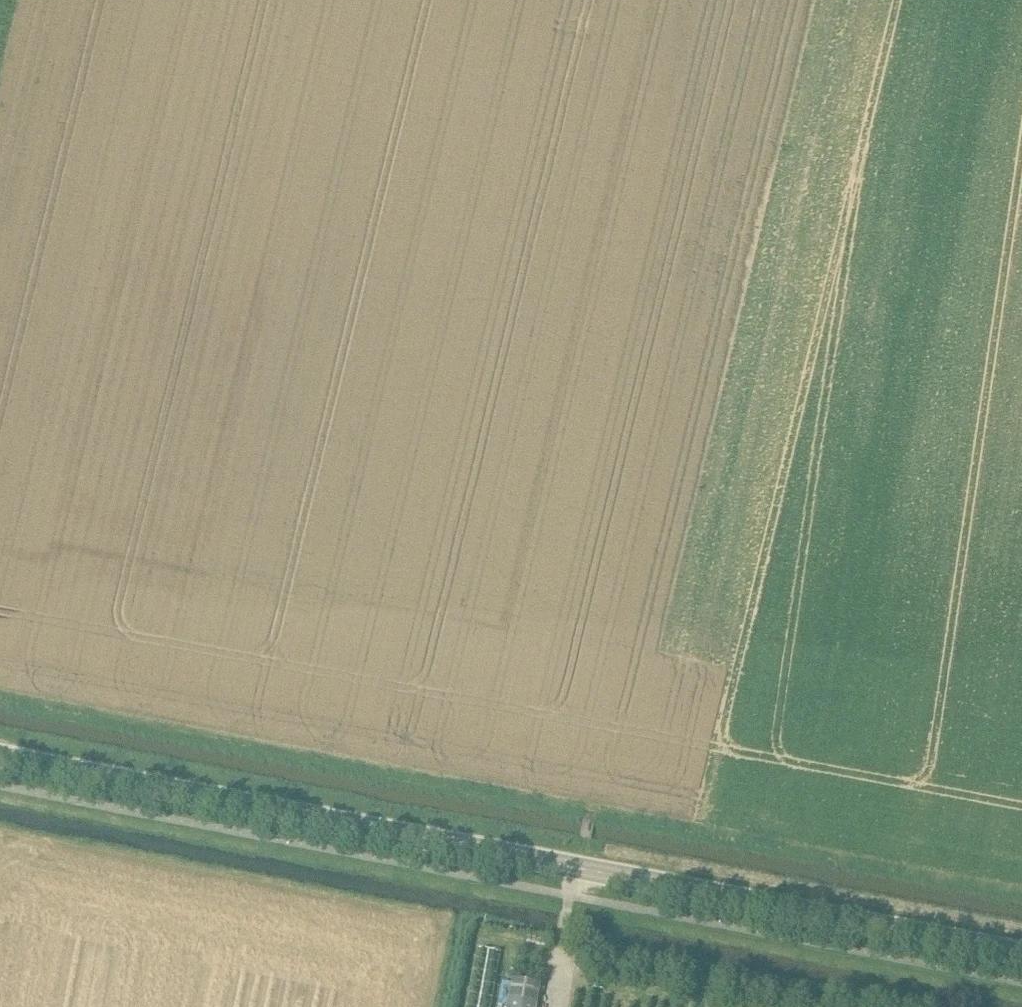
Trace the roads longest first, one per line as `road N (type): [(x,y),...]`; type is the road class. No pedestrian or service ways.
road 1 (secondary): [(1021,953),(0,757)]

